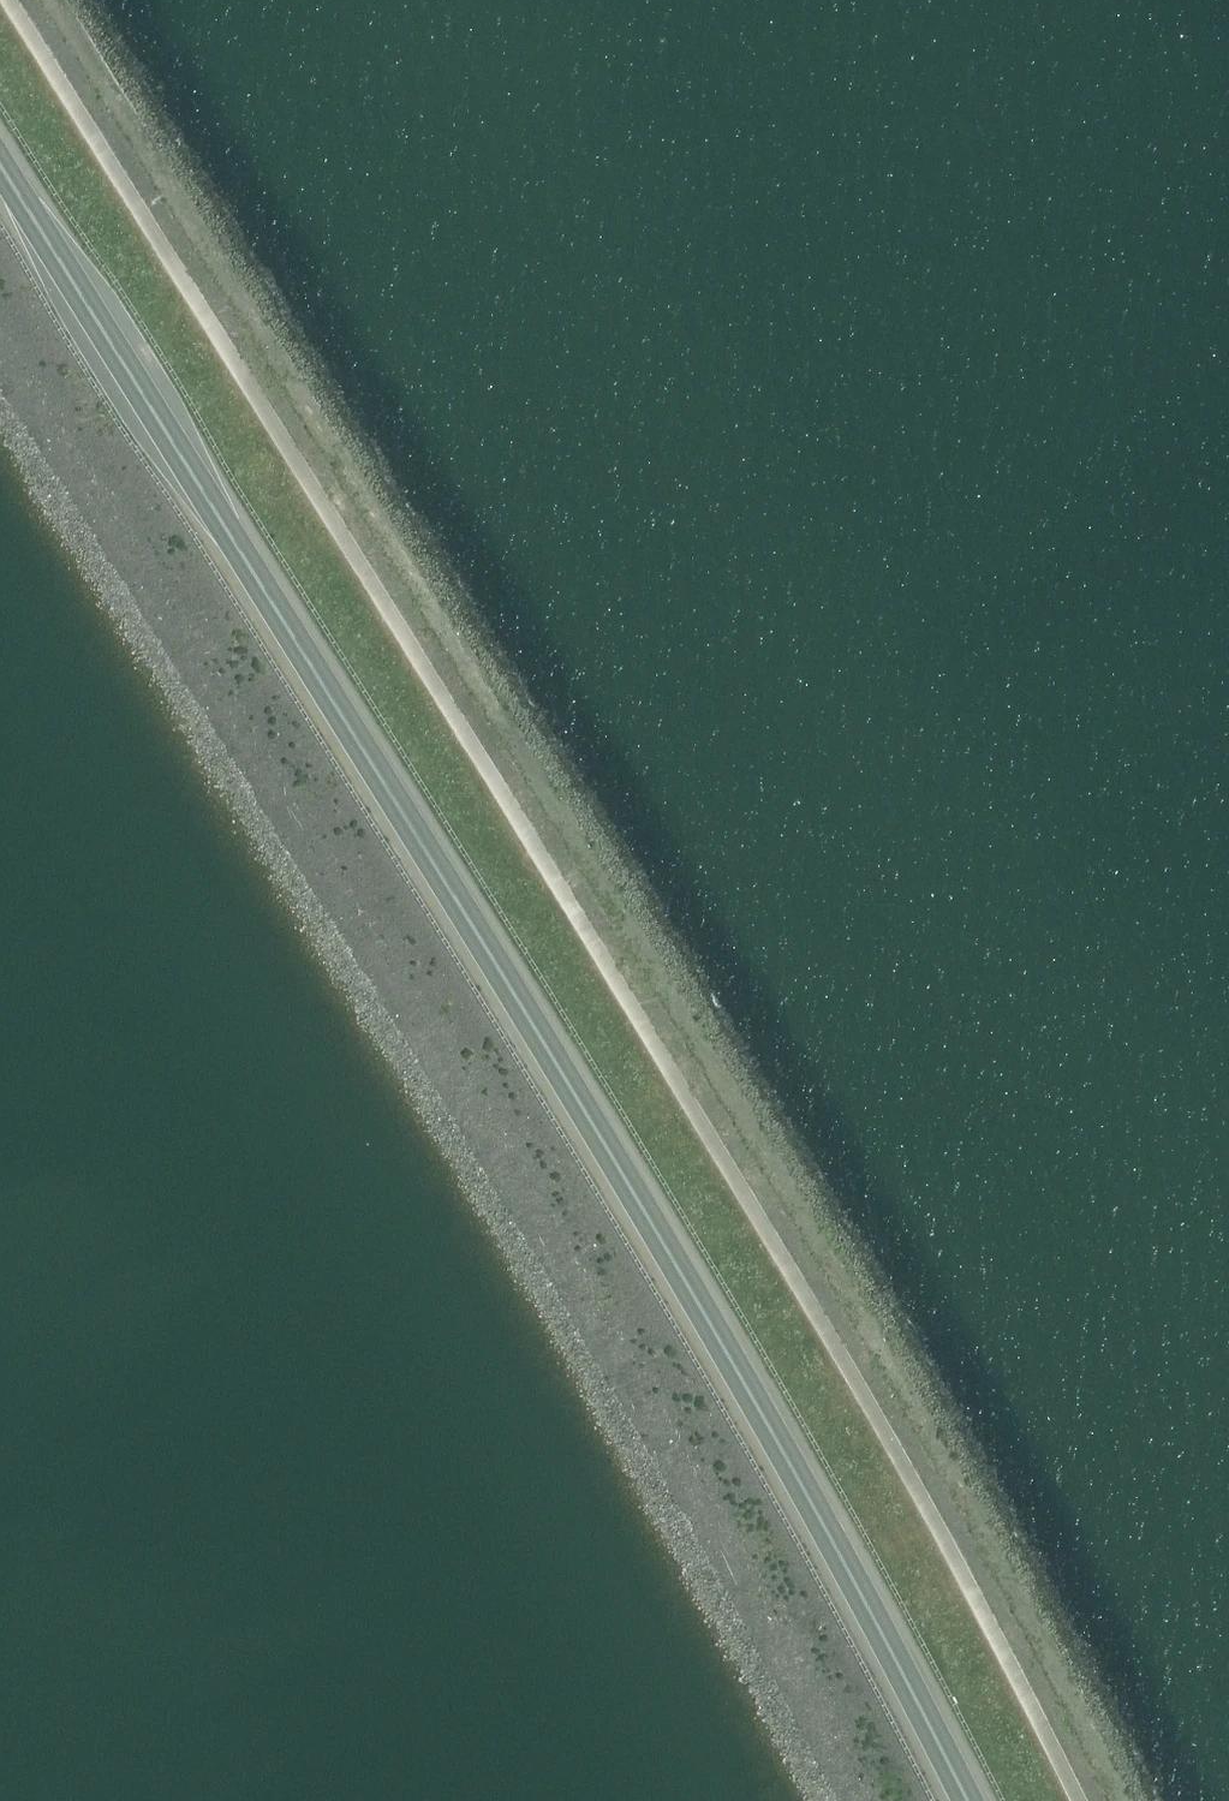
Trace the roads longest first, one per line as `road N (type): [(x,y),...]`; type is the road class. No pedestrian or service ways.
road 1 (trunk): [(965,1800),(754,1395),(0,165)]

